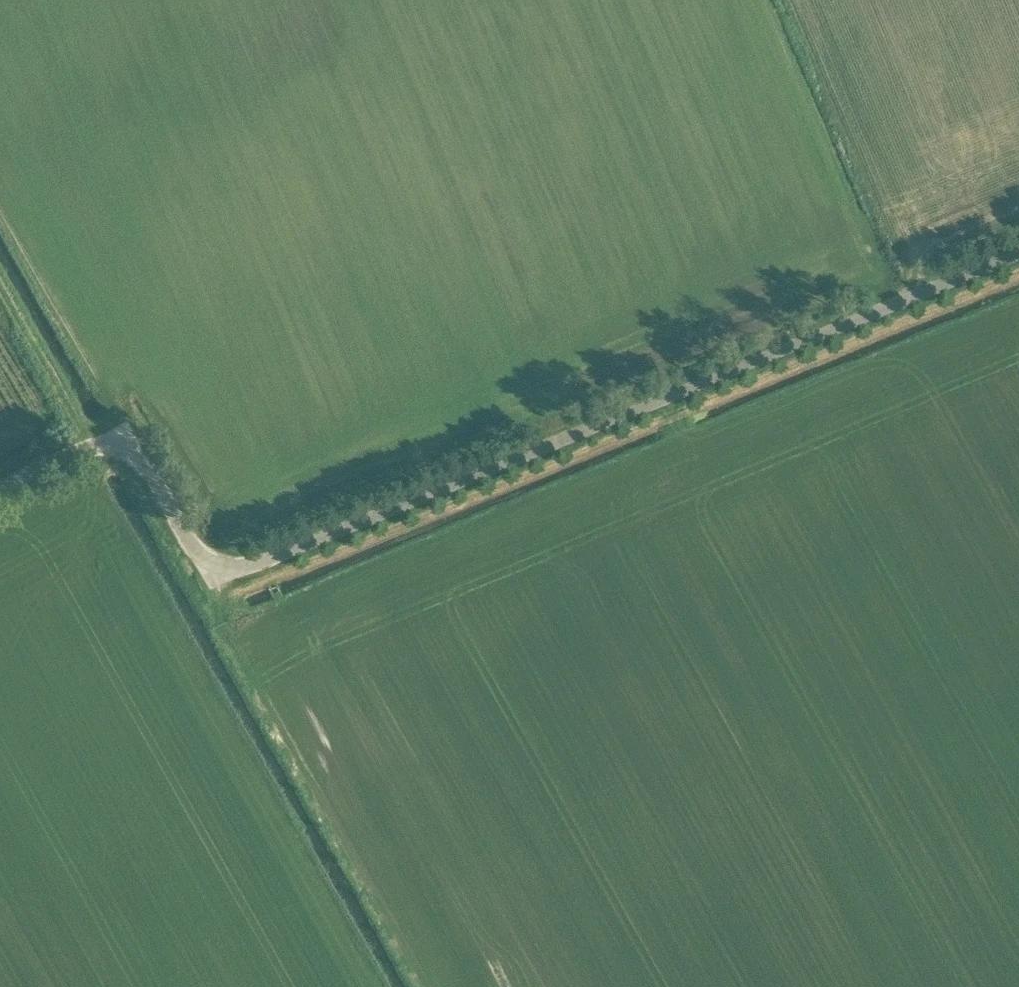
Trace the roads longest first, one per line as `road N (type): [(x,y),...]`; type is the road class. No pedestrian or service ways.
road 1 (unclassified): [(0,491),(125,433),(217,579),(1018,256)]

